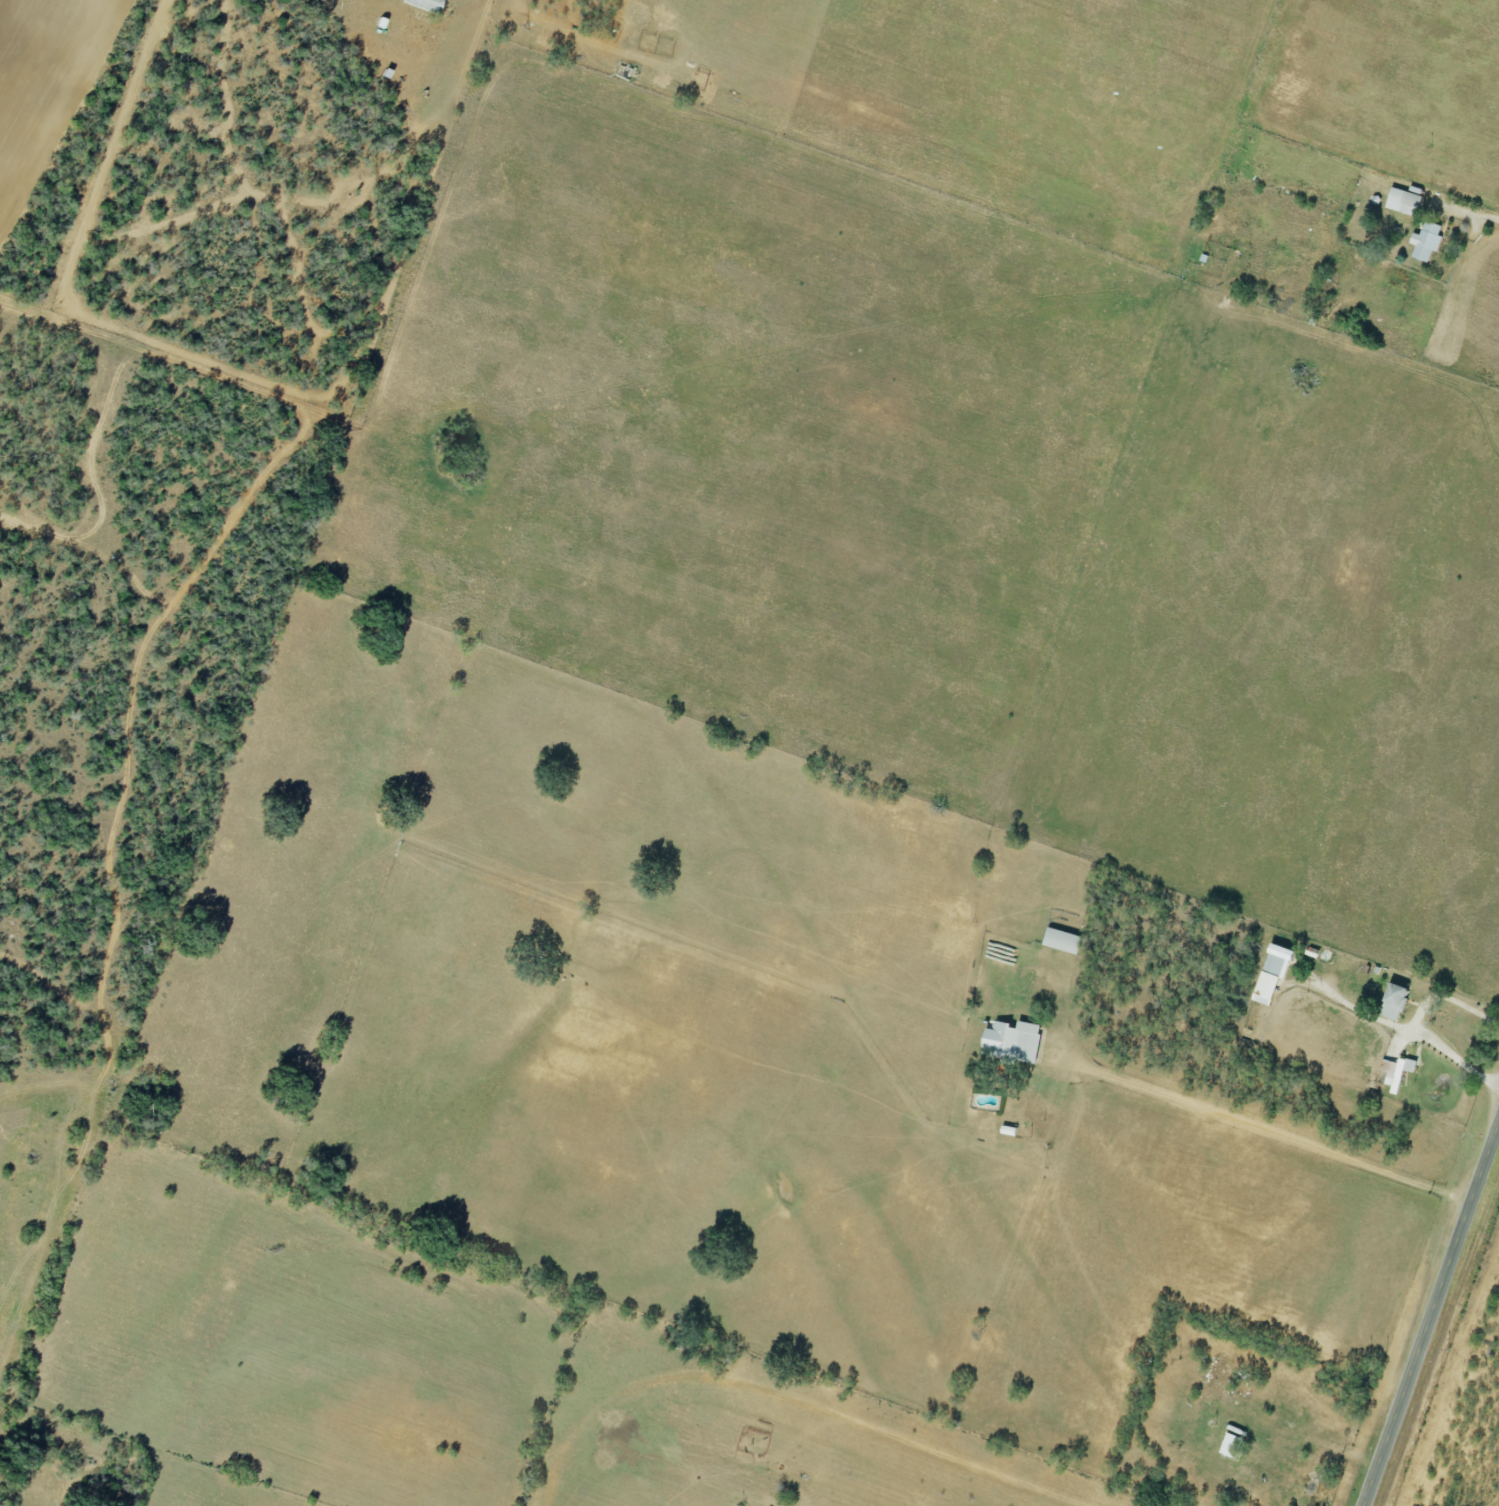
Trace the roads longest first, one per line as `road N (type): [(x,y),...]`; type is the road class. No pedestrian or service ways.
road 1 (secondary): [(1498,1112),(1359,1505)]

